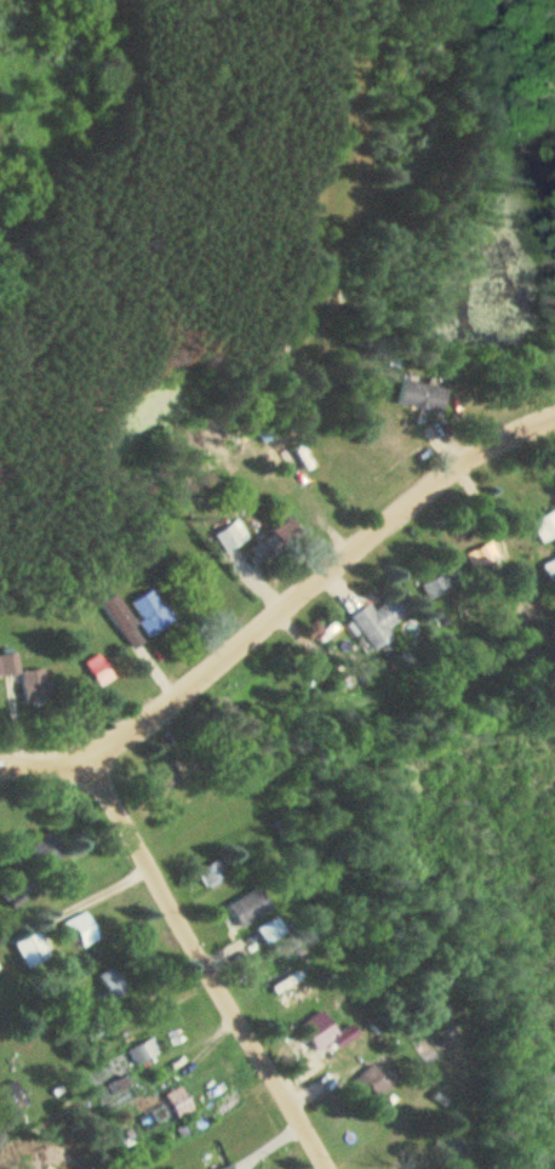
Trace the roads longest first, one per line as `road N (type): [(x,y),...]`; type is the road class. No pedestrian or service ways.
road 1 (residential): [(0,765),(91,758),(492,449),(554,424)]
road 2 (residential): [(325,1168),(91,758)]

